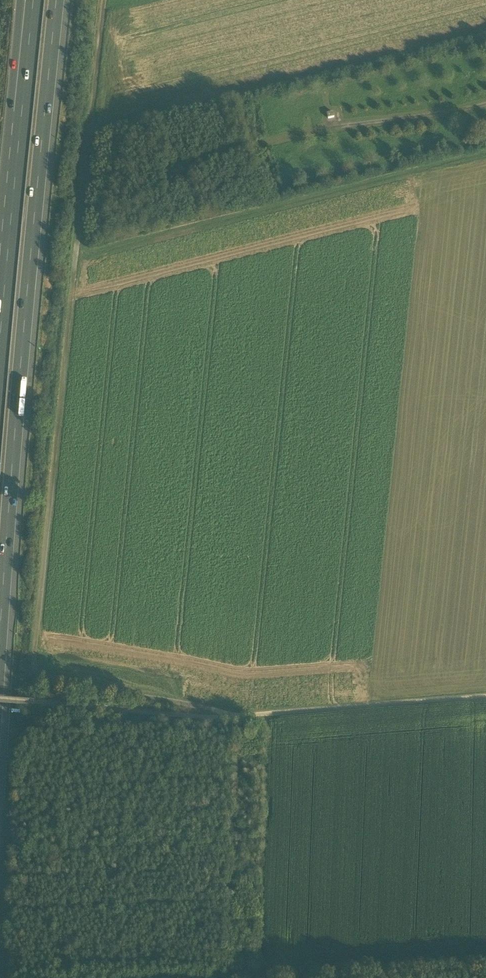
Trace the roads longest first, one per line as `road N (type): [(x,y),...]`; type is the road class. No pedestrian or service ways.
road 1 (track): [(230,717),(49,681),(35,666),(105,0)]
road 2 (motorway): [(0,613),(57,0)]
road 3 (track): [(485,156),(75,259)]
road 4 (motorway): [(26,80),(0,353)]
road 5 (track): [(485,697),(230,717)]
road 6 (track): [(485,105),(329,125),(274,140)]

